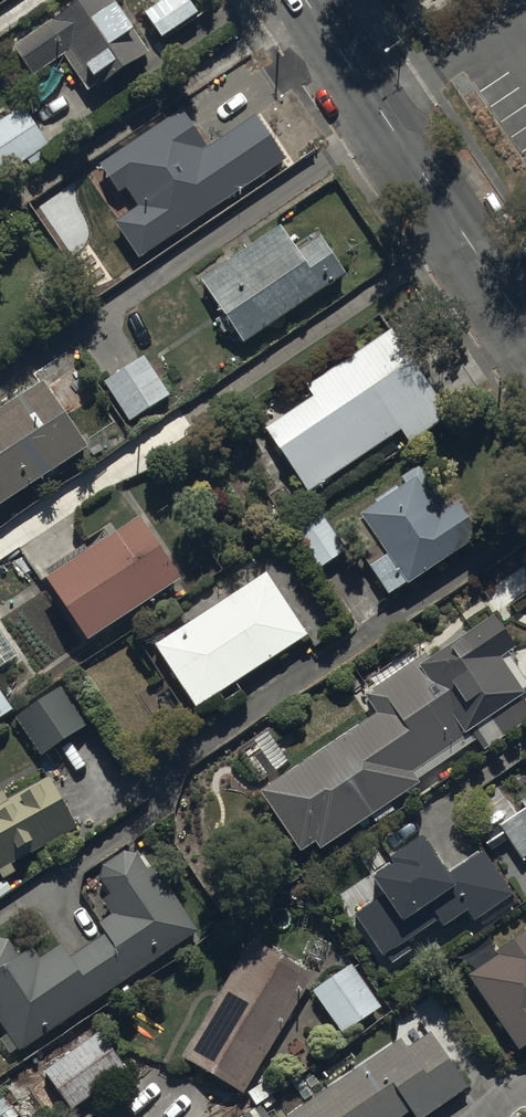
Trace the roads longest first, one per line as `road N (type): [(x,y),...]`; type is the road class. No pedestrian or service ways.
road 1 (tertiary): [(305,0),(525,329)]

